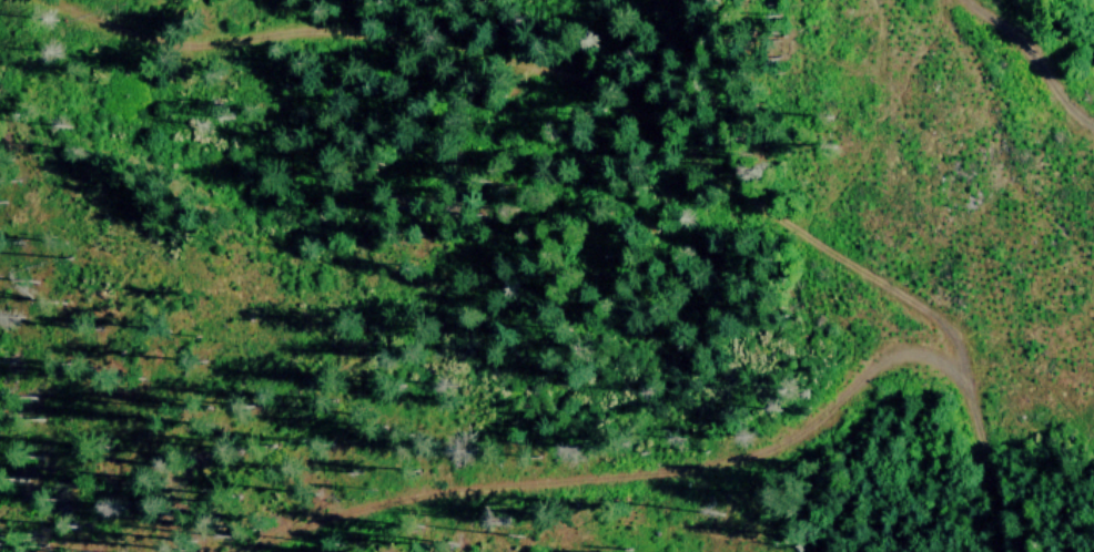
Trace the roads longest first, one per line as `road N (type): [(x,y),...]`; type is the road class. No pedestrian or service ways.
road 1 (track): [(956,354),(865,379),(831,425),(752,454),(427,495),(241,551)]
road 2 (track): [(804,234),(601,98),(470,39),(193,32),(131,0)]
road 3 (track): [(998,551),(1004,524),(956,354),(804,234)]
road 4 (track): [(1093,110),(1075,99),(993,0)]

